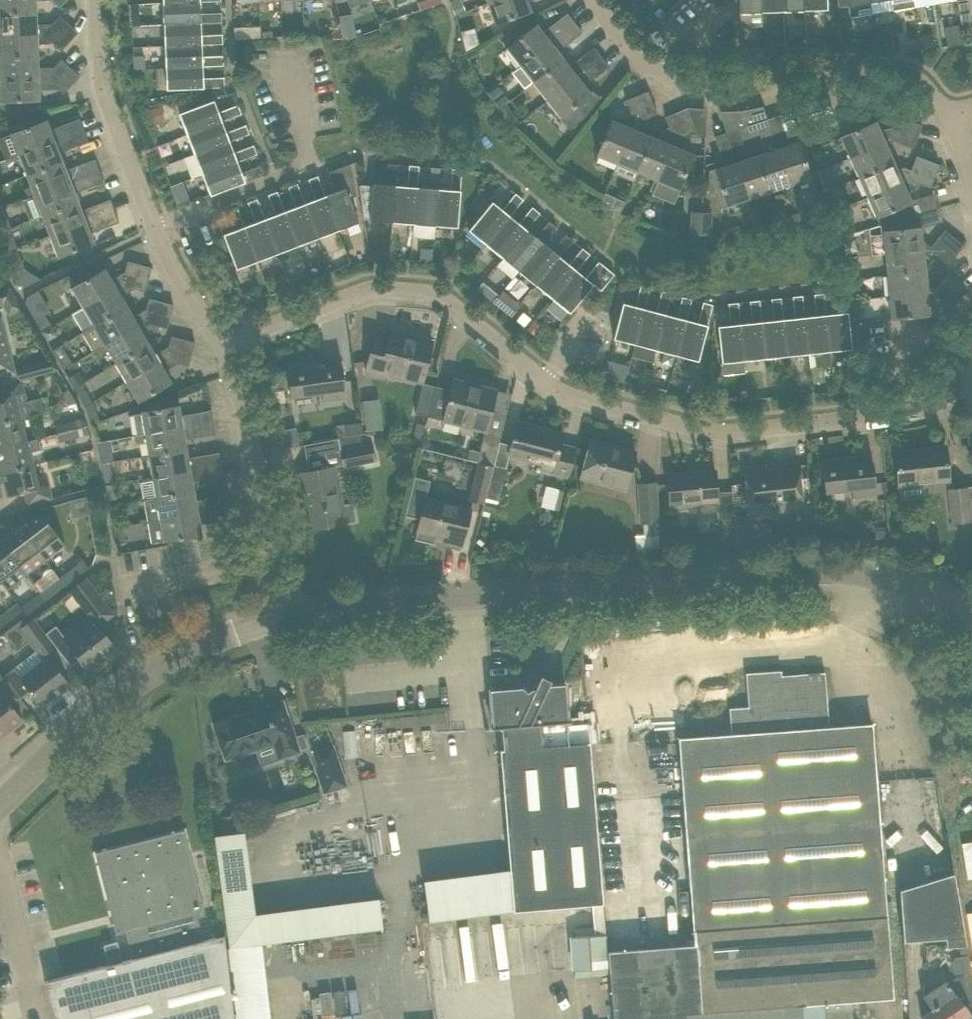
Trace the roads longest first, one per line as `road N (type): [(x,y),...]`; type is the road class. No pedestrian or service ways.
road 1 (residential): [(223,344),(365,290),(435,294),(560,391),(727,432),(919,409),(946,398),(971,369)]
road 2 (tertiary): [(282,609),(838,567),(971,609)]
road 3 (residential): [(942,114),(915,78),(865,68),(829,67),(738,93),(700,89),(628,51),(591,0)]
road 4 (residential): [(223,344),(153,224),(103,87),(97,0)]
road 5 (tertiary): [(0,803),(129,686),(190,647),(282,609)]
road 6 (residential): [(282,609),(237,373),(223,344)]

